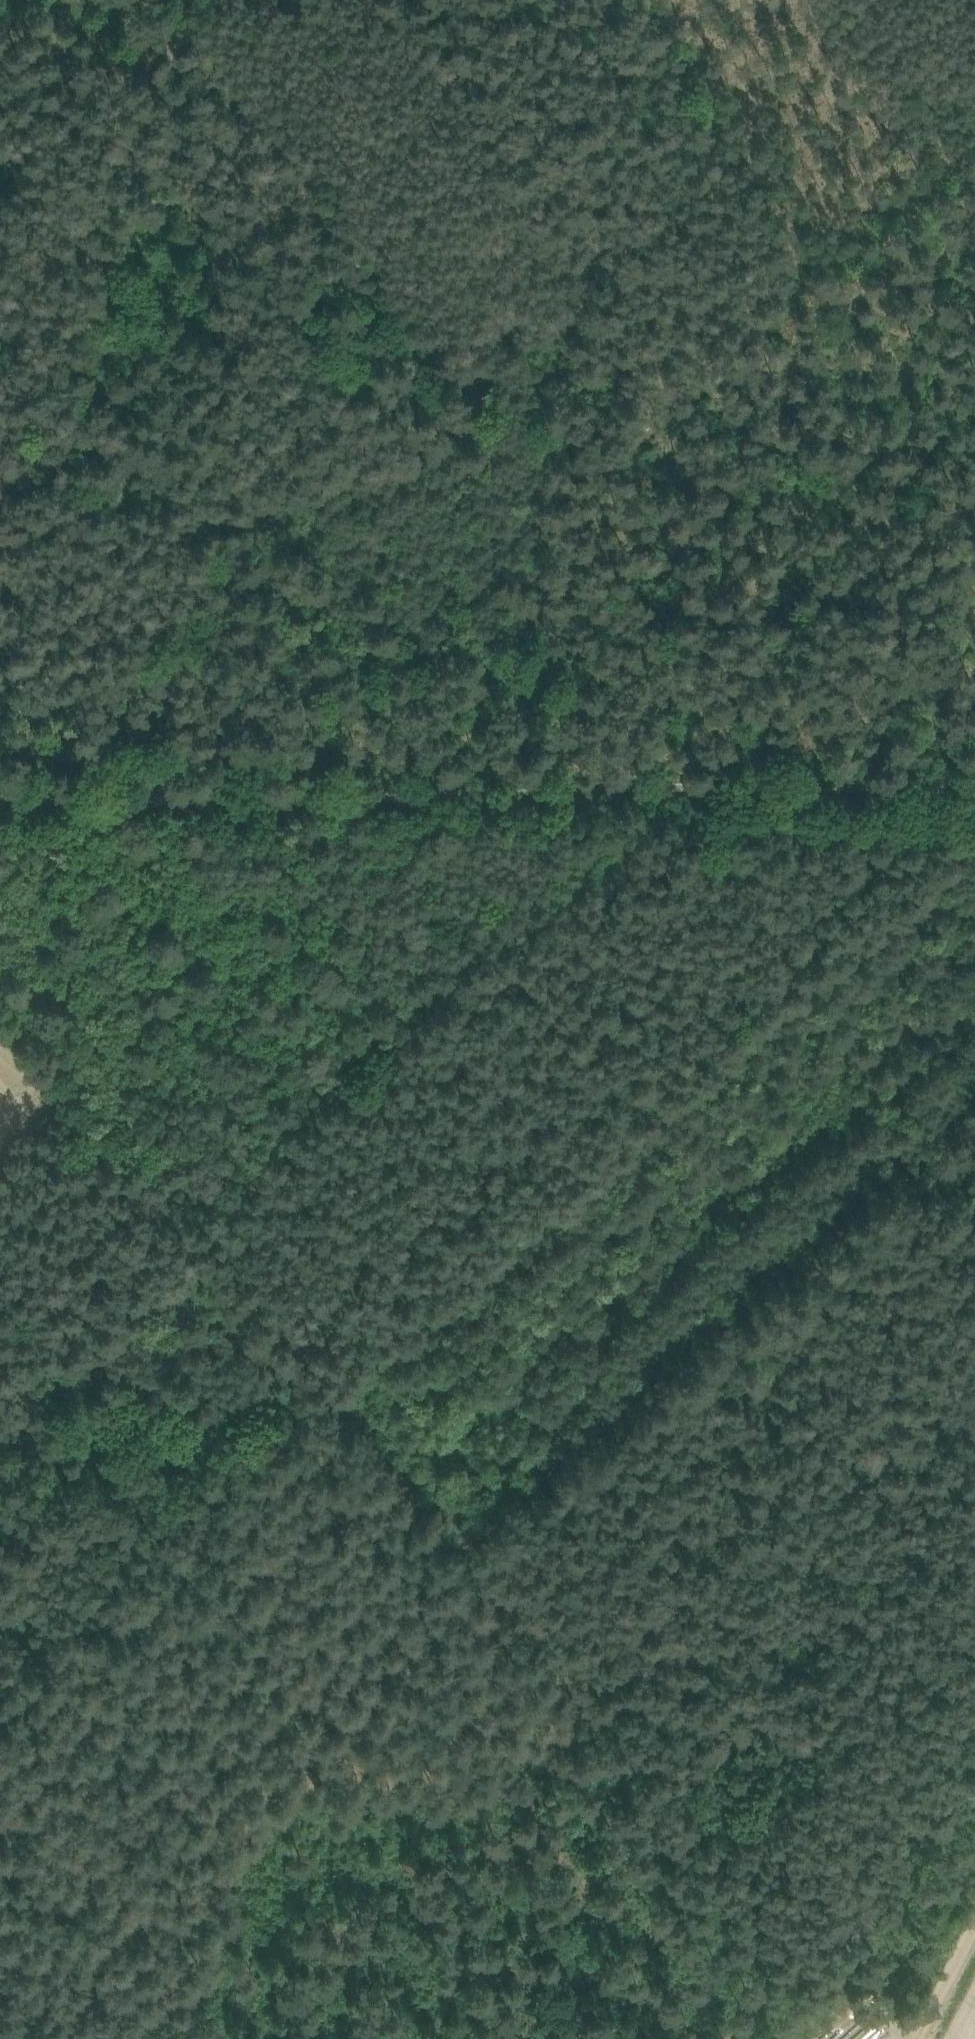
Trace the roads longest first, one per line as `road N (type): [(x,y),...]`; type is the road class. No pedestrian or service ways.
road 1 (track): [(974,784),(0,792)]

